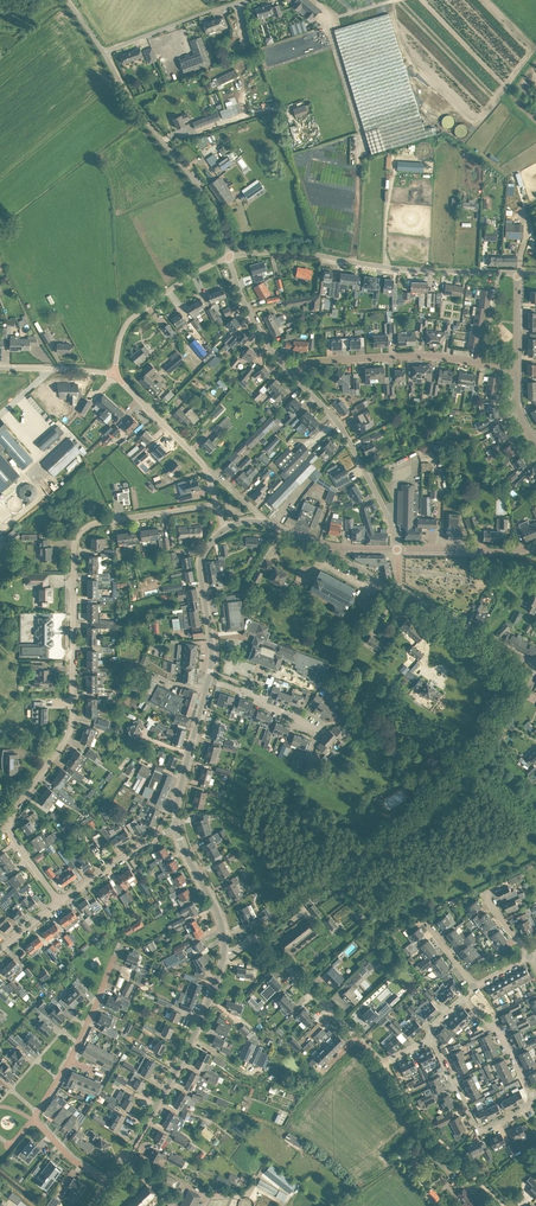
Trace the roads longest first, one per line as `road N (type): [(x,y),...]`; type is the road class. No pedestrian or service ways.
road 1 (residential): [(59,902),(10,829),(12,813),(70,729),(79,536),(99,522),(218,505)]
road 2 (residential): [(229,257),(287,251),(428,271),(518,273)]
road 3 (tertiary): [(107,1183),(193,1038),(223,953)]
road 4 (unclassified): [(229,257),(211,203),(142,116),(104,52)]
road 5 (residential): [(291,374),(312,361),(414,355),(520,368)]
road 6 (track): [(506,1205),(382,1063)]
road 7 (residential): [(357,1038),(261,941),(223,953)]
road 8 (residential): [(115,374),(118,342),(137,314),(229,257)]
road 9 (residential): [(532,1096),(523,1111),(478,1127),(431,1041)]
road 10 (tertiary): [(208,679),(201,559),(226,529)]
road 11 (tertiary): [(535,665),(399,589)]
road 12 (tertiary): [(176,827),(208,679)]
road 13 (unclassified): [(104,52),(243,0)]
road 14 (residential): [(398,550),(336,421)]
road 15 (residential): [(59,902),(176,827)]
road 16 (tertiary): [(398,550),(535,549)]
road 17 (tertiary): [(223,953),(217,910),(176,827)]
road 18 (residential): [(291,374),(246,306),(229,257)]
road 19 (residential): [(208,468),(115,374)]
road 20 (residential): [(318,733),(208,679)]
road 21 (residential): [(532,1096),(495,1026),(464,998)]

